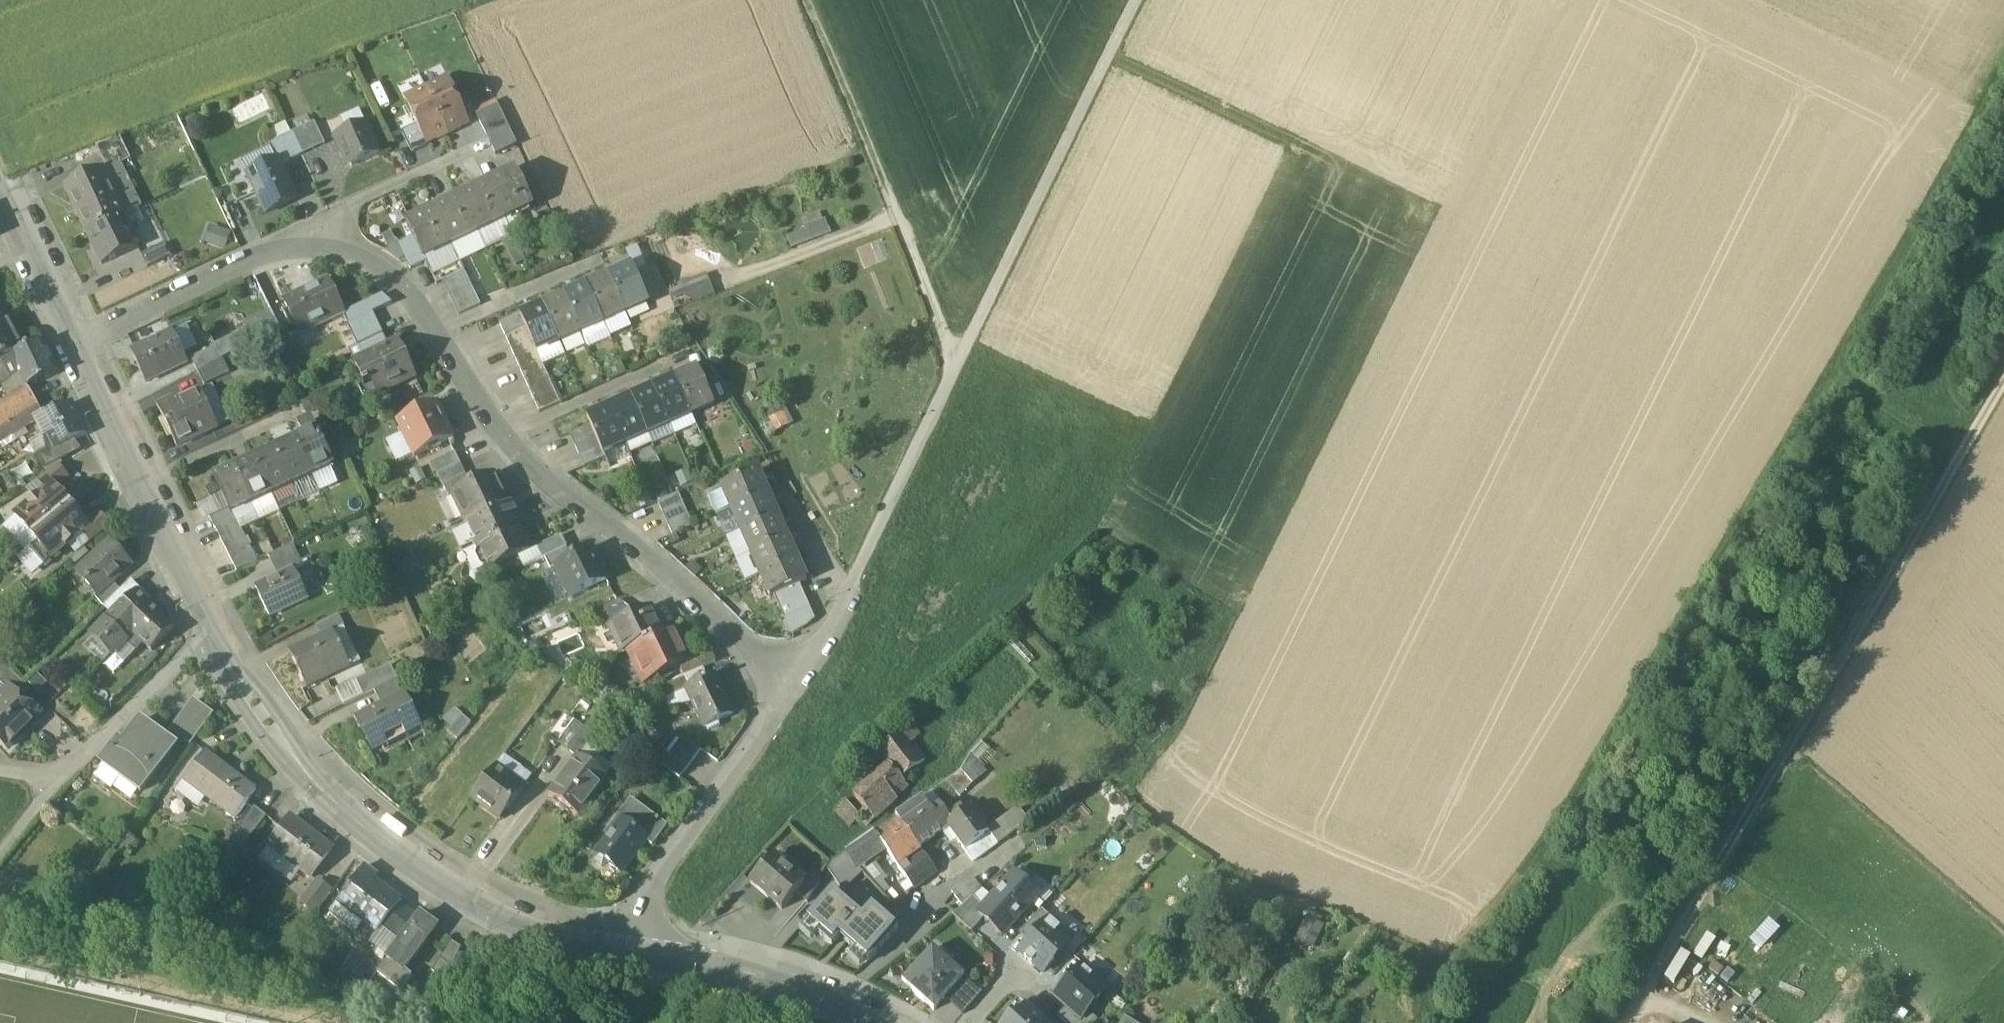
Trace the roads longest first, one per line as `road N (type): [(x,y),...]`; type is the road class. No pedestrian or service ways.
road 1 (track): [(2003,68),(1535,852),(1458,947),(1437,1000),(1450,1022)]
road 2 (residential): [(790,684),(536,469),(505,437),(417,301),(352,255),(315,248),(267,255),(77,344)]
road 3 (track): [(2003,384),(1736,840),(1724,875),(1627,1022)]
road 4 (track): [(1136,0),(847,583)]
road 5 (track): [(956,362),(805,0)]
road 6 (tertiary): [(621,954),(517,930),(416,870),(323,794)]
road 7 (residential): [(621,954),(639,896),(790,684)]
road 8 (residential): [(215,641),(152,686),(56,778),(0,769)]
road 9 (tertiary): [(872,1022),(787,989),(671,960)]
road 10 (track): [(1108,57),(1290,142)]
road 11 (tertiary): [(215,641),(143,483)]
road 12 (tertiary): [(227,662),(230,692),(248,720),(293,775),(323,794)]
road 13 (tertiary): [(77,344),(0,193)]
road 14 (track): [(1826,360),(1961,459)]
road 15 (tertiary): [(323,794),(271,708),(227,662)]
road 16 (residential): [(284,418),(143,483)]
road 17 (tertiary): [(143,483),(77,344)]

